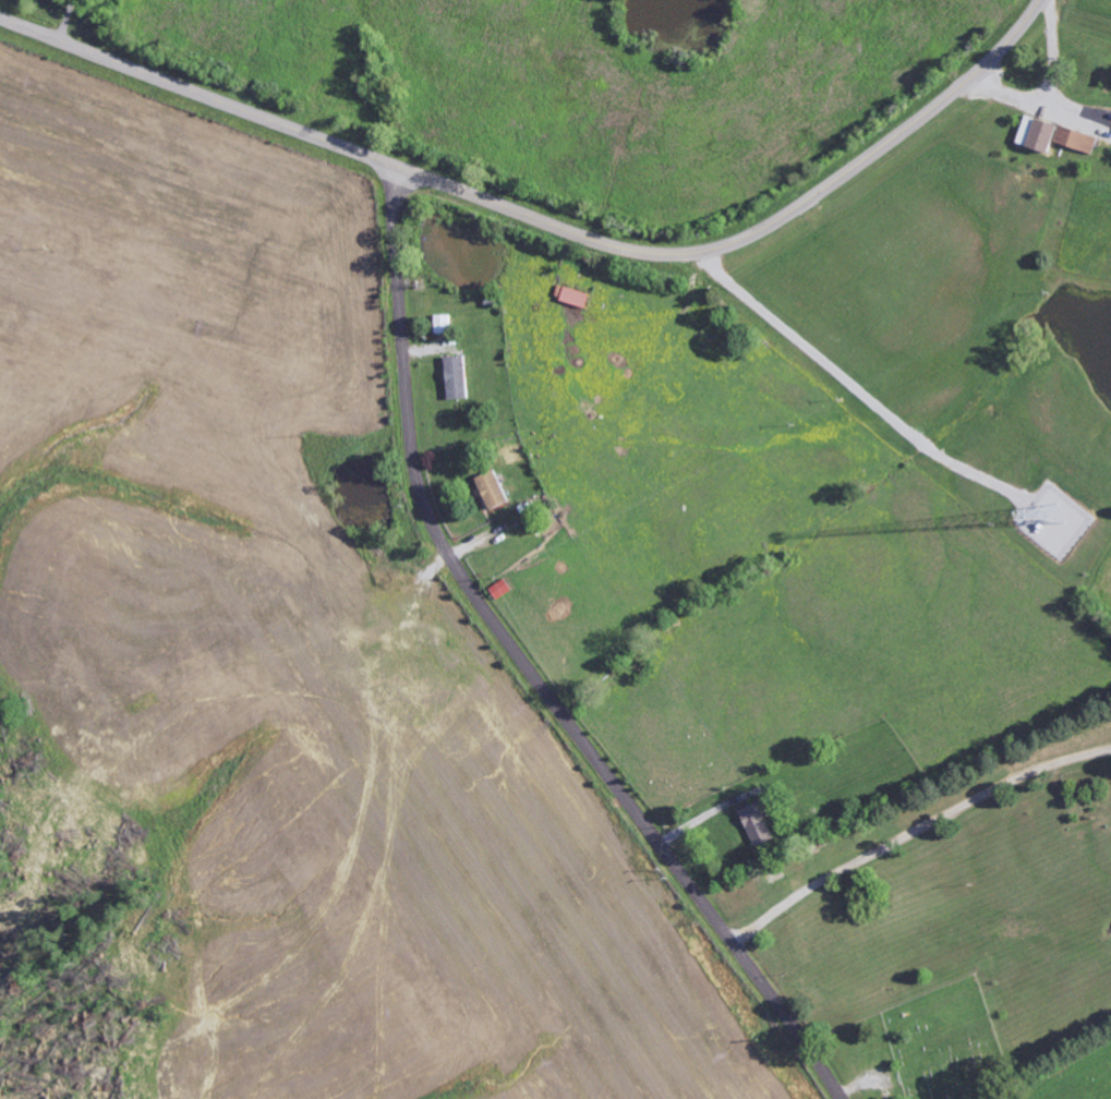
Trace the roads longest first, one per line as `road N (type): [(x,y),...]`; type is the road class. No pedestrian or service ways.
road 1 (secondary): [(0,17),(576,234),(665,255),(724,246),(781,220),(951,96),(1039,0)]
road 2 (residential): [(842,1098),(435,526),(415,460),(396,167)]

